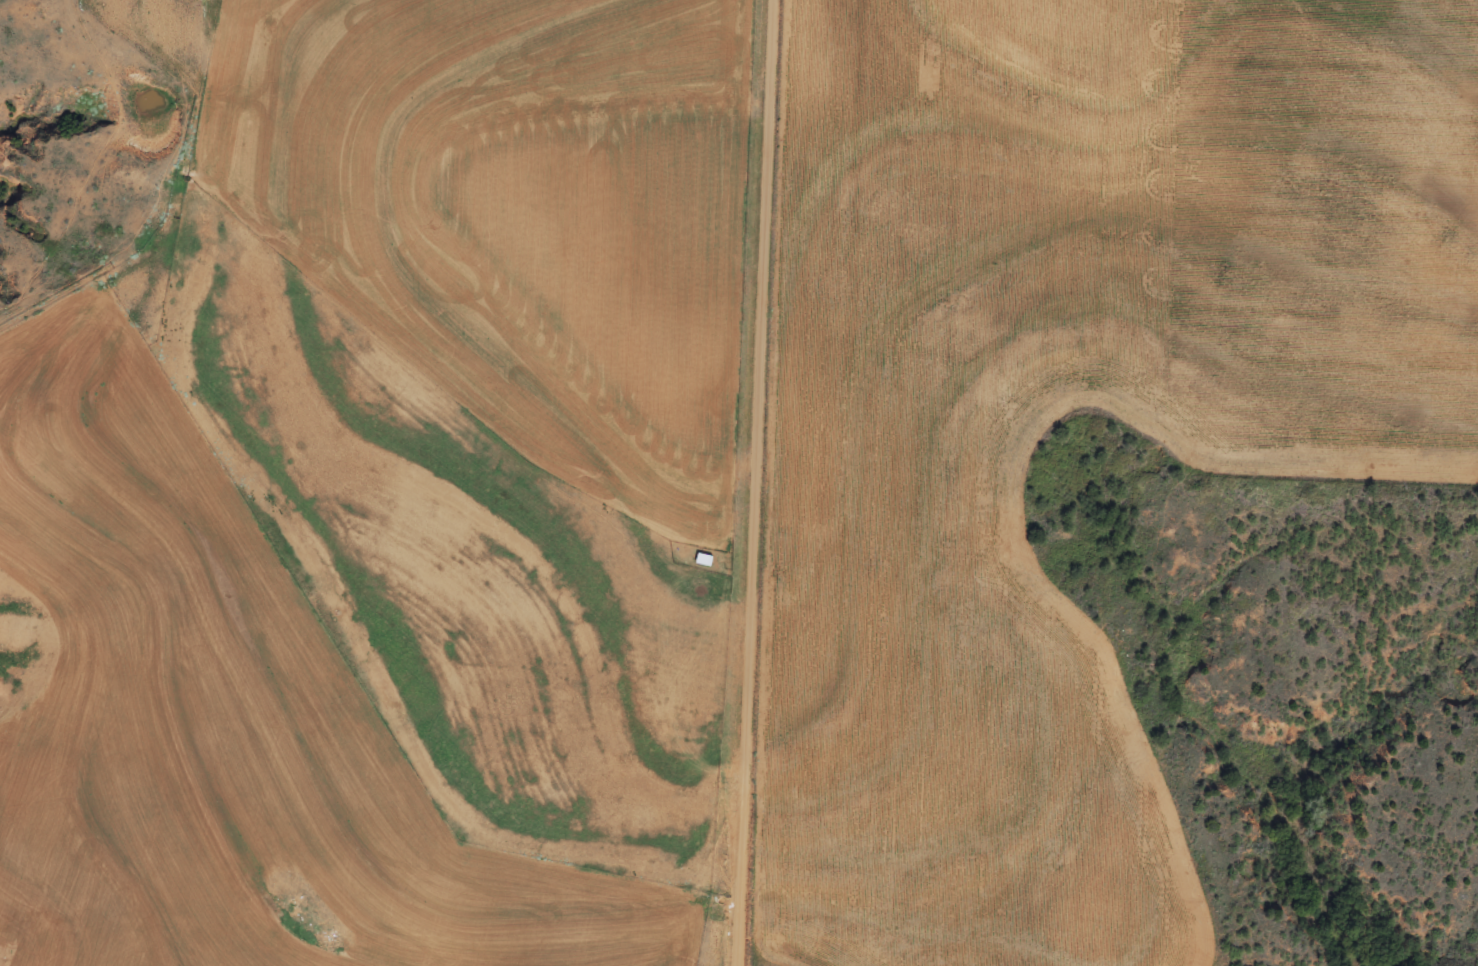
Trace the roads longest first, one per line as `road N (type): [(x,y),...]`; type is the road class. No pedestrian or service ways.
road 1 (residential): [(739,965),(776,0)]

